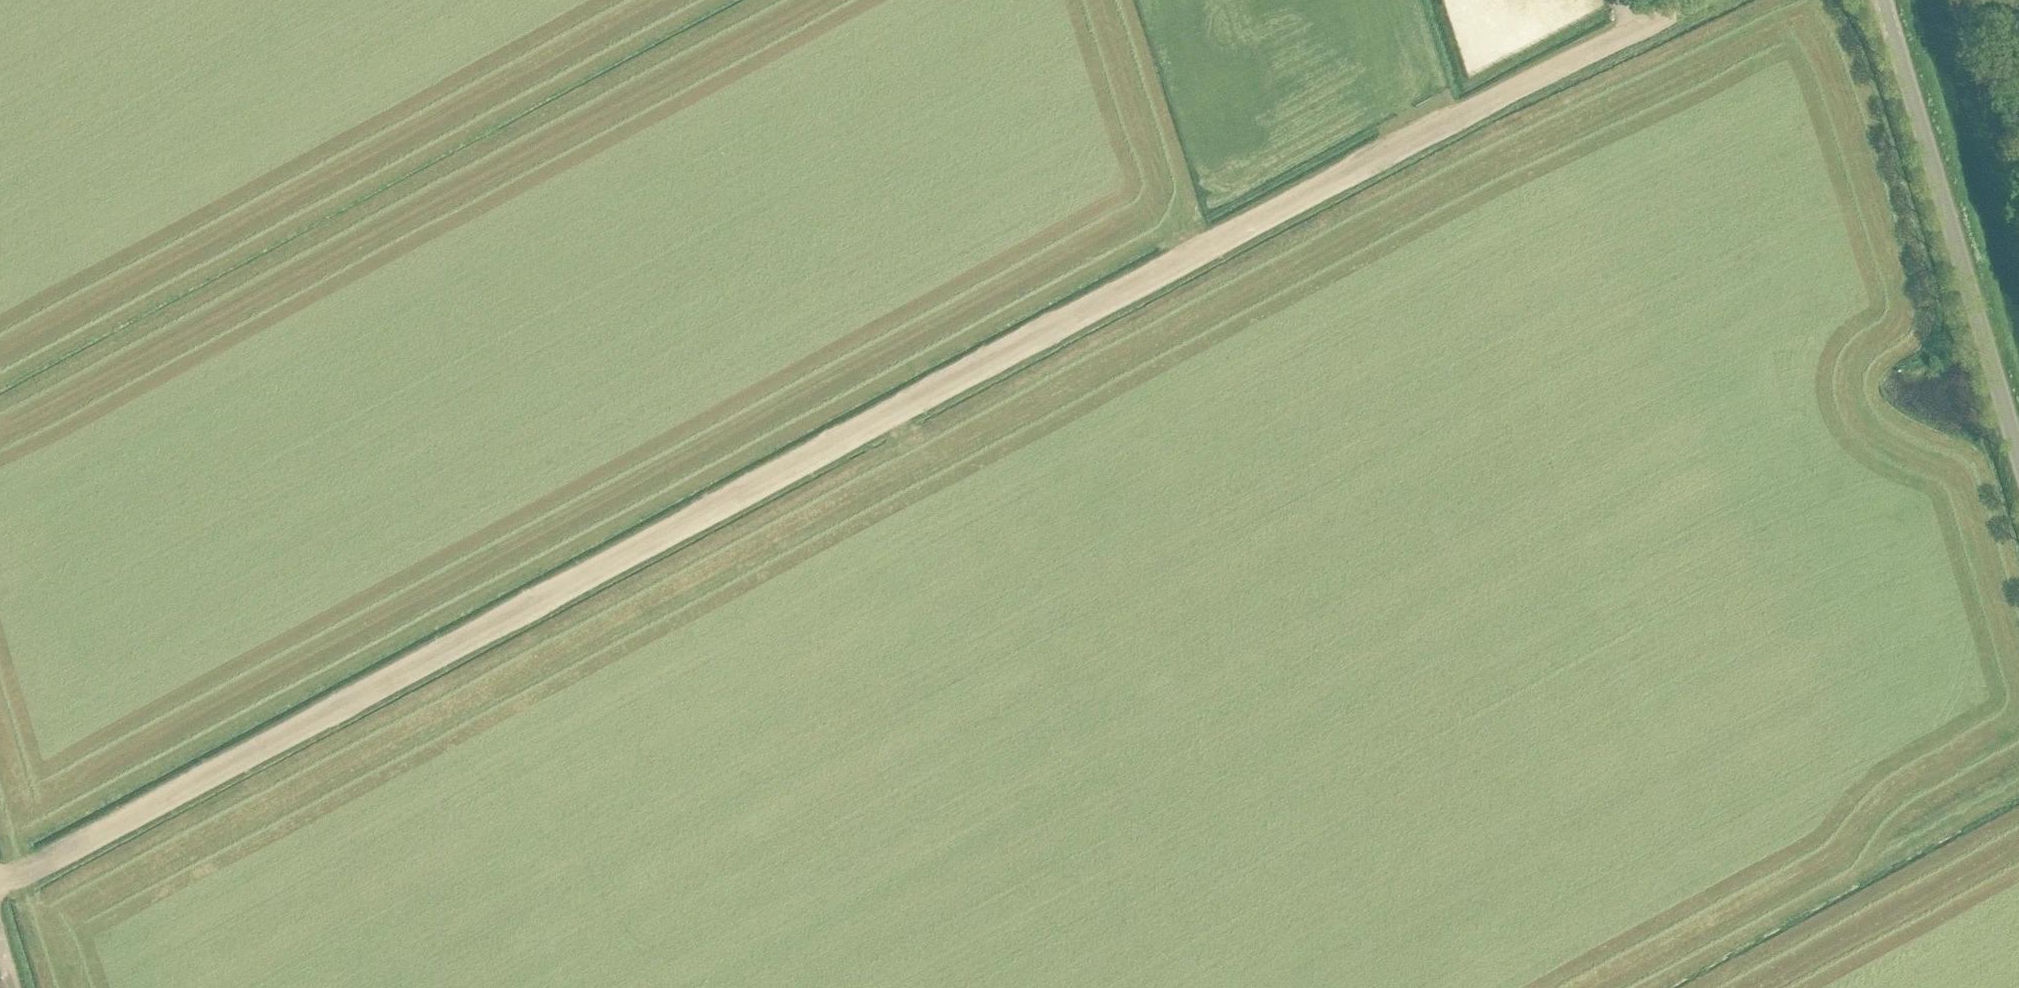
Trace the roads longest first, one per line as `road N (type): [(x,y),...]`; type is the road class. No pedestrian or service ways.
road 1 (track): [(0,884),(1268,217),(1701,0)]
road 2 (unclassified): [(1882,0),(2018,460)]

